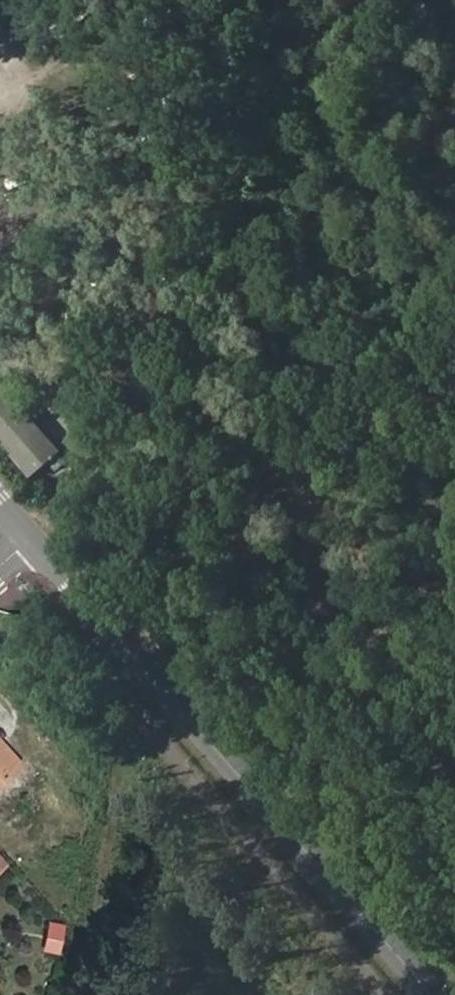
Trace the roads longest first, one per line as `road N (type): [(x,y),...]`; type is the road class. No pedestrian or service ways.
road 1 (tertiary): [(433,994),(33,541)]
road 2 (residential): [(0,352),(21,330),(51,245),(63,192),(54,130)]

